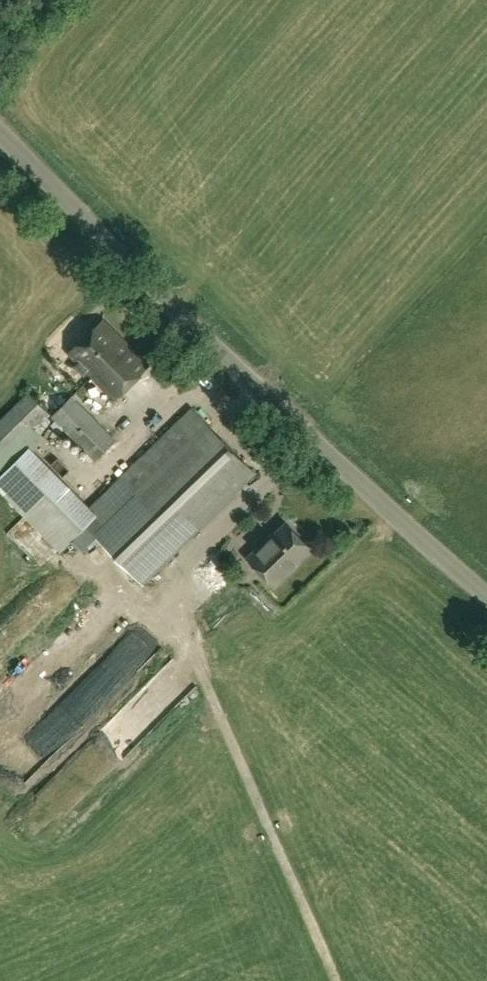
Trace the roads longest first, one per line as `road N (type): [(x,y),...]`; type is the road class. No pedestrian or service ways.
road 1 (unclassified): [(486,599),(268,409),(0,139)]

